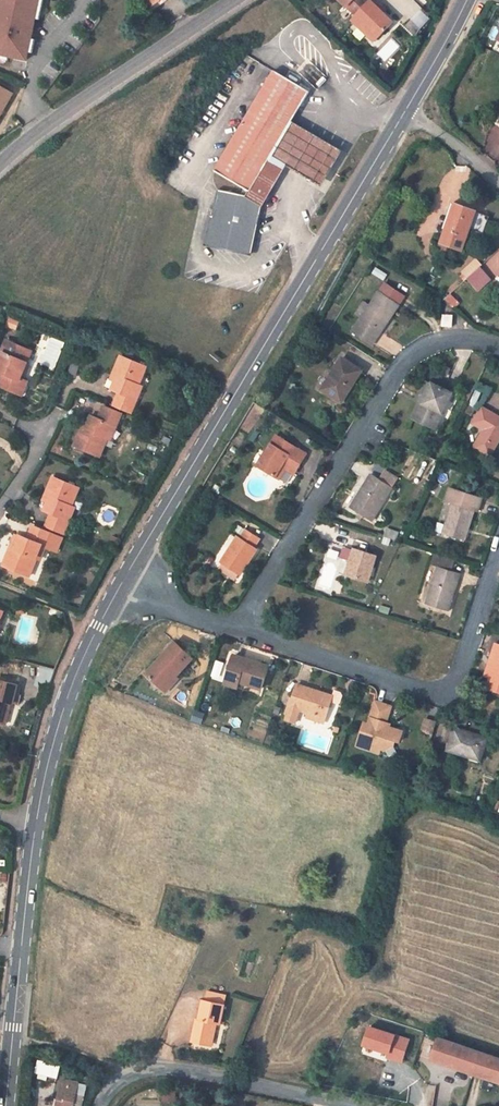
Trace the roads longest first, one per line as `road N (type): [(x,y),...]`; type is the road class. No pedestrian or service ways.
road 1 (secondary): [(409,109),(119,586)]
road 2 (residential): [(229,627),(426,694),(453,690),(498,553)]
road 3 (residential): [(498,352),(456,339),(411,357),(298,532)]
road 4 (residential): [(0,165),(232,0)]
road 5 (secondary): [(31,828),(6,1105)]
road 6 (residential): [(99,1105),(128,1075),(162,1070),(353,1105)]
road 7 (secondary): [(119,586),(83,646),(31,828)]
road 8 (secondary): [(470,0),(409,109)]

